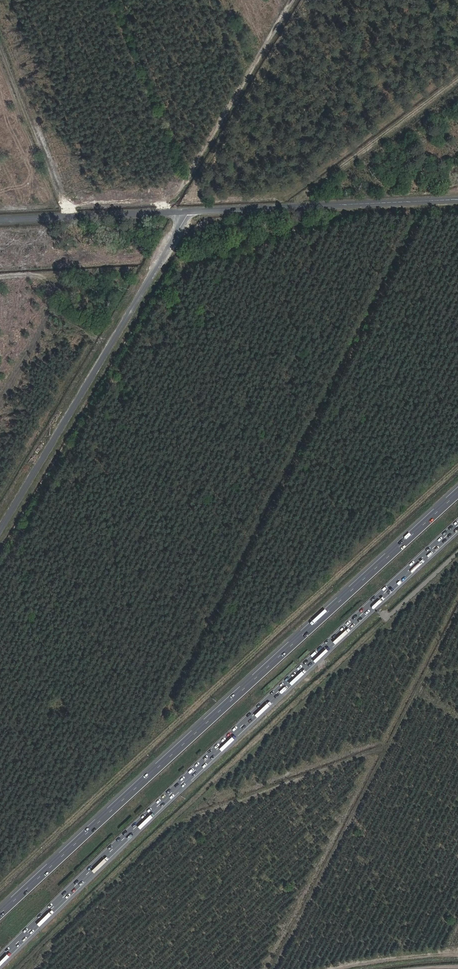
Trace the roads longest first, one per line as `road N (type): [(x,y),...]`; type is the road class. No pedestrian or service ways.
road 1 (motorway): [(0,961),(457,526)]
road 2 (motorway): [(457,493),(0,915)]
road 3 (track): [(457,65),(283,198),(185,202),(303,0)]
road 4 (track): [(293,0),(183,185),(164,200),(66,203),(0,44)]
road 5 (unclassified): [(190,212),(0,529)]
road 6 (track): [(0,278),(123,278),(0,489)]
road 7 (tertiary): [(190,212),(457,199)]
road 8 (track): [(287,207),(457,78)]
road 9 (tertiary): [(0,220),(190,212)]

